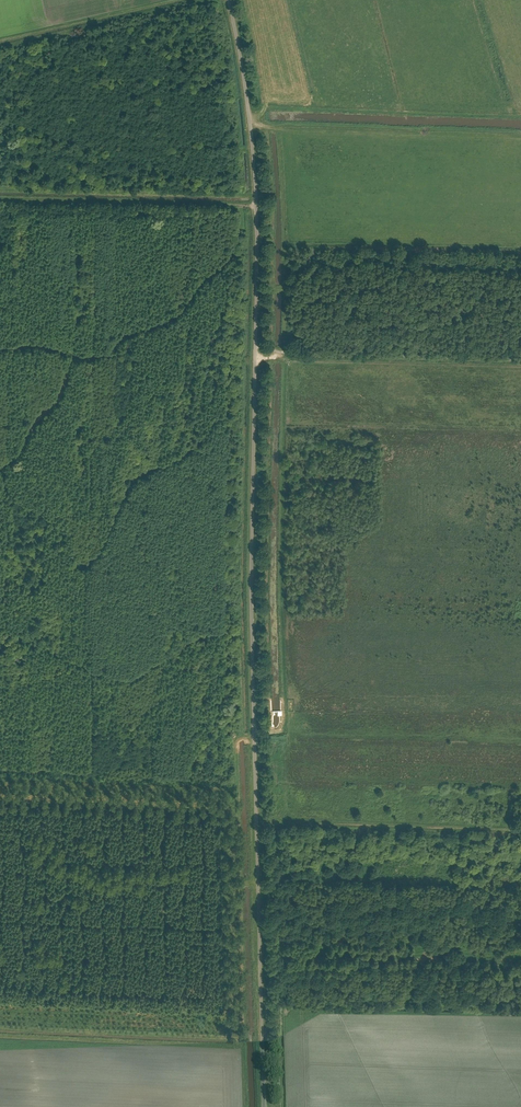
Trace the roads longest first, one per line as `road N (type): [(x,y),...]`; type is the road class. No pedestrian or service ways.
road 1 (unclassified): [(264,1106),(251,592),(257,221),(228,0)]
road 2 (track): [(250,125),(520,140)]
road 3 (track): [(257,822),(520,830)]

